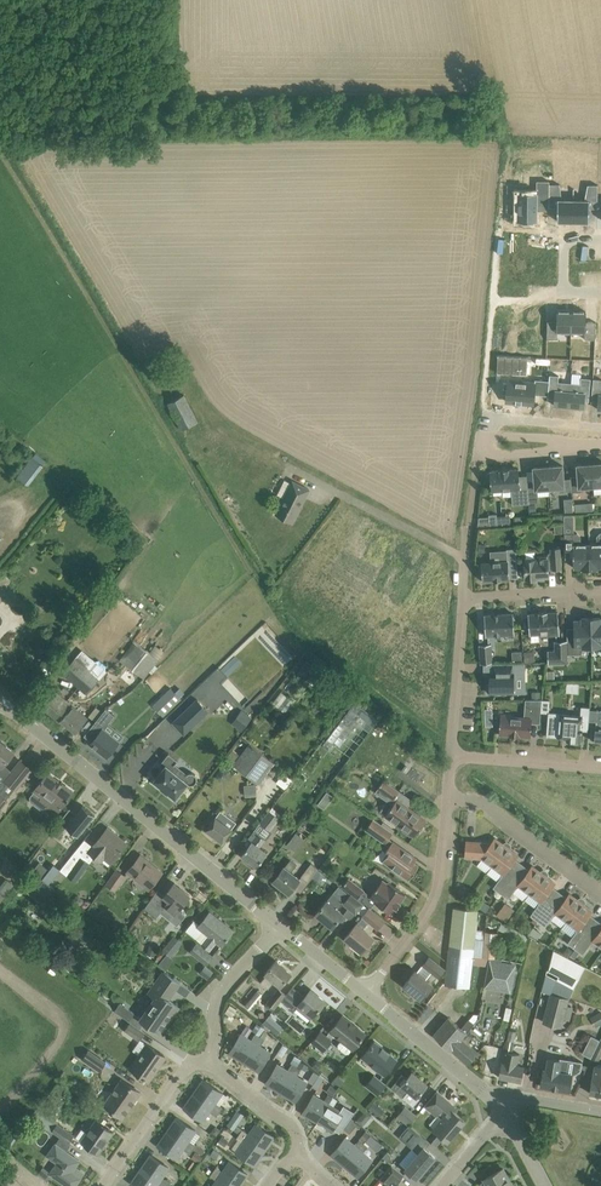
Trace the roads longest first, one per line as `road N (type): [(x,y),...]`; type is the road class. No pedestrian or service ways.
road 1 (tertiary): [(282,928),(0,700)]
road 2 (residential): [(369,998),(432,907),(451,801)]
road 3 (tertiary): [(506,1115),(369,998)]
road 4 (residential): [(451,801),(478,806),(600,892)]
road 5 (residential): [(106,1185),(186,1075),(209,1061)]
road 6 (residential): [(467,600),(454,760)]
road 7 (residential): [(209,1061),(218,998),(282,928)]
road 8 (residential): [(454,760),(600,770)]
road 9 (residential): [(298,1154),(289,1123),(209,1061)]
road 10 (residential): [(600,590),(467,600)]
road 11 (residential): [(600,234),(564,233),(565,294),(600,293)]

